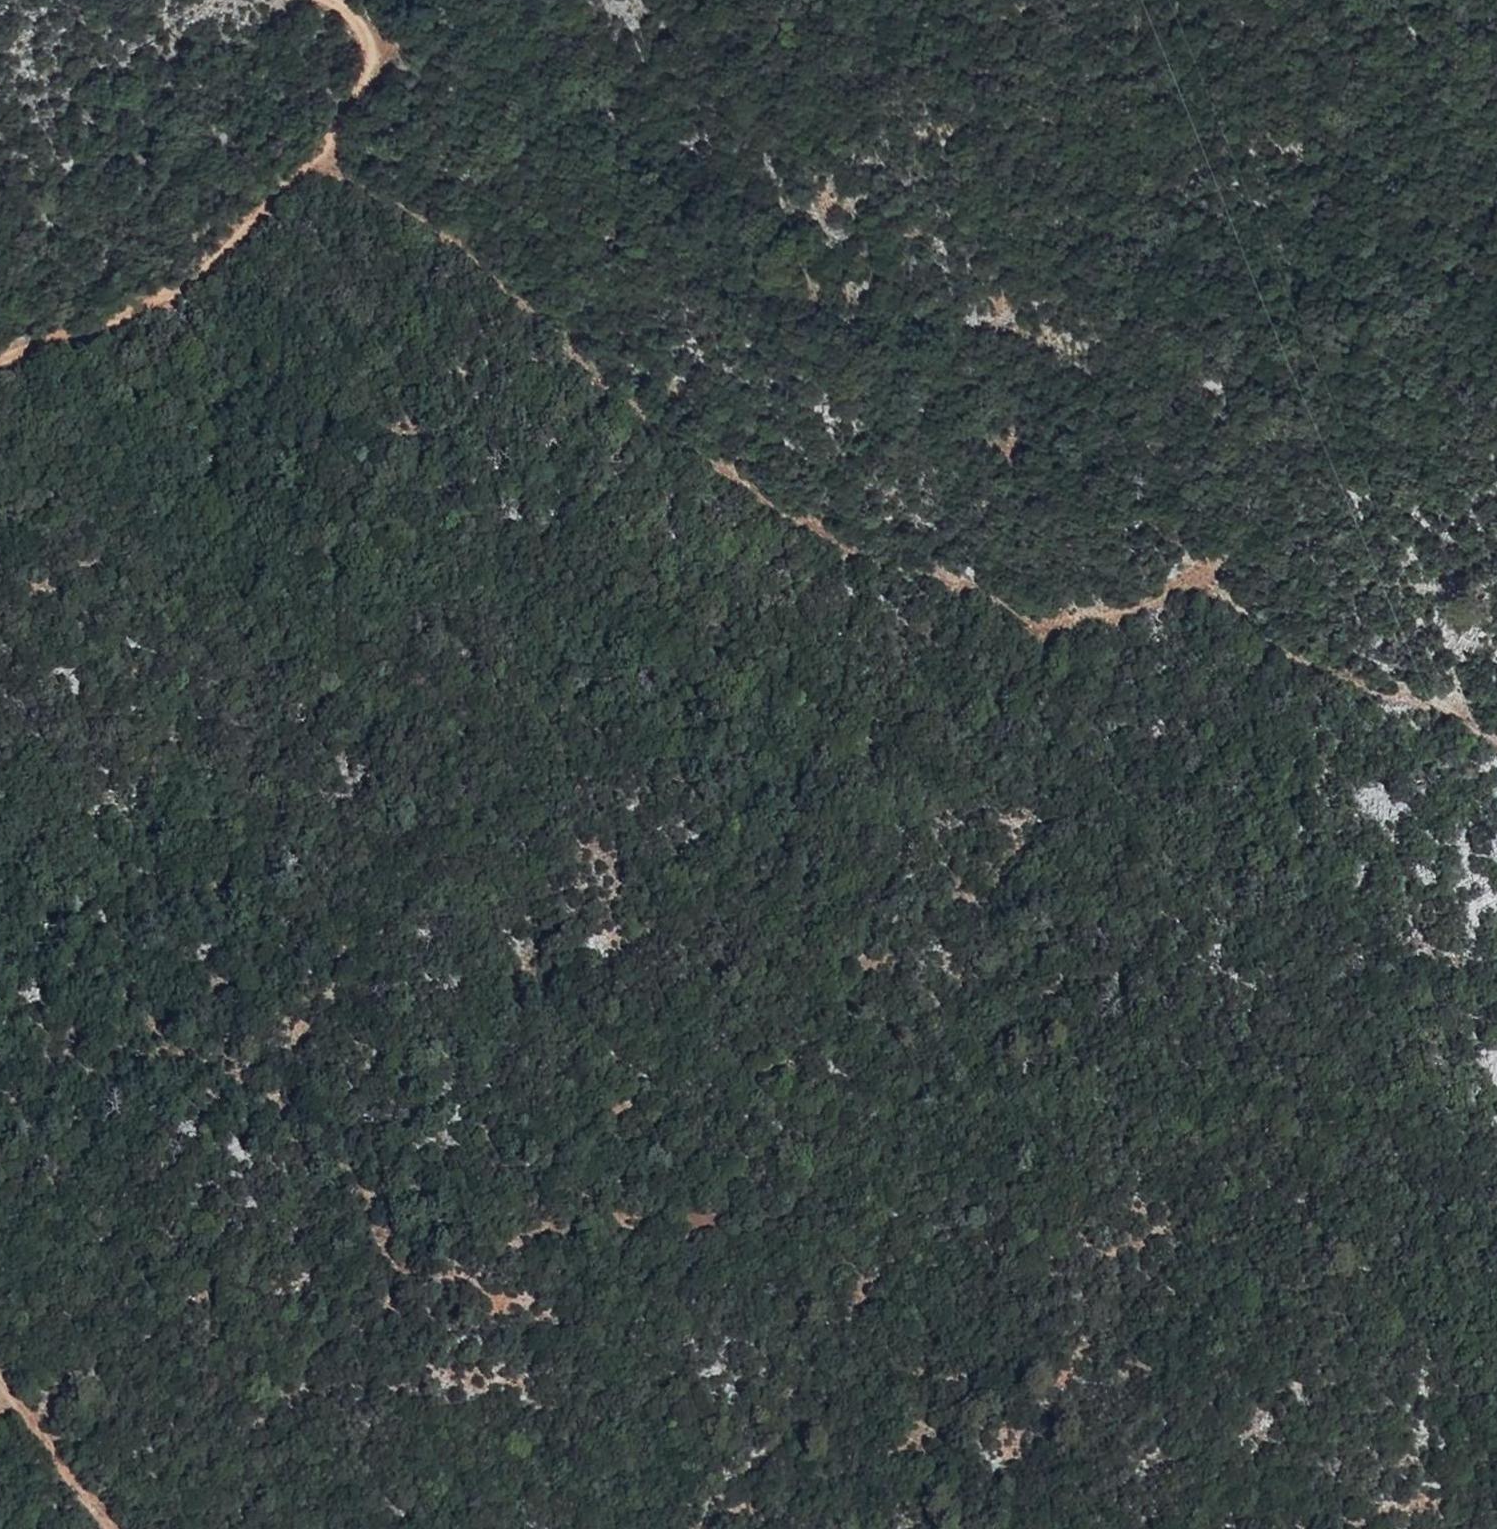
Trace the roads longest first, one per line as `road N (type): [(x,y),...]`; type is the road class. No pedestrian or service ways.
road 1 (track): [(0,361),(172,286),(244,239),(320,155),(367,45),(346,12),(323,0)]
road 2 (track): [(0,1379),(109,1528)]

